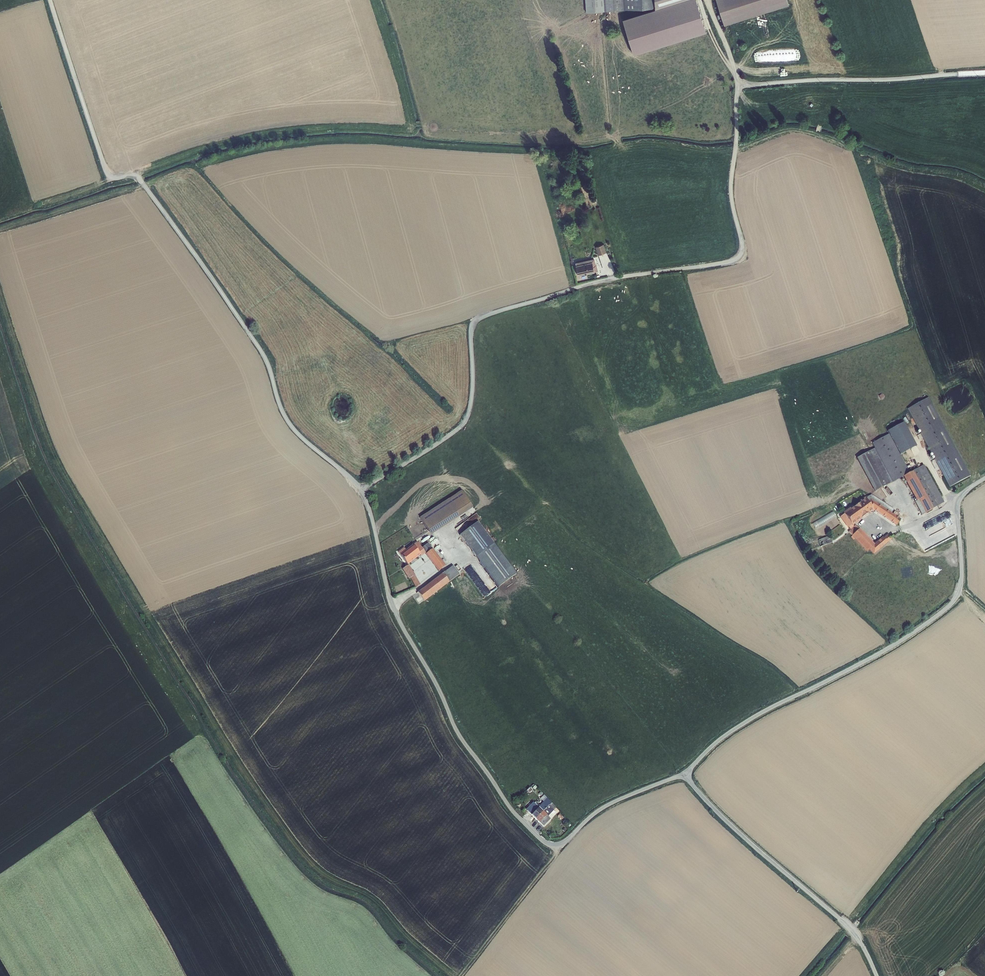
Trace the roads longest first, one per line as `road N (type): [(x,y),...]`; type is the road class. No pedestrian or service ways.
road 1 (unclassified): [(361,489),(465,420),(475,321),(622,277),(735,259),(742,242),(732,183),(740,88),(984,73)]
road 2 (unclassified): [(51,0),(109,176),(132,175),(152,195),(260,350),(292,428),(361,489)]
road 3 (unclassified): [(361,489),(398,618),(458,734),(541,839),(563,843),(605,807),(687,776)]
road 4 (residential): [(687,776),(728,733),(881,654),(956,599),(957,504),(984,478)]
road 5 (unclassified): [(687,776),(859,939),(877,975)]
road 6 (track): [(462,975),(558,845)]

